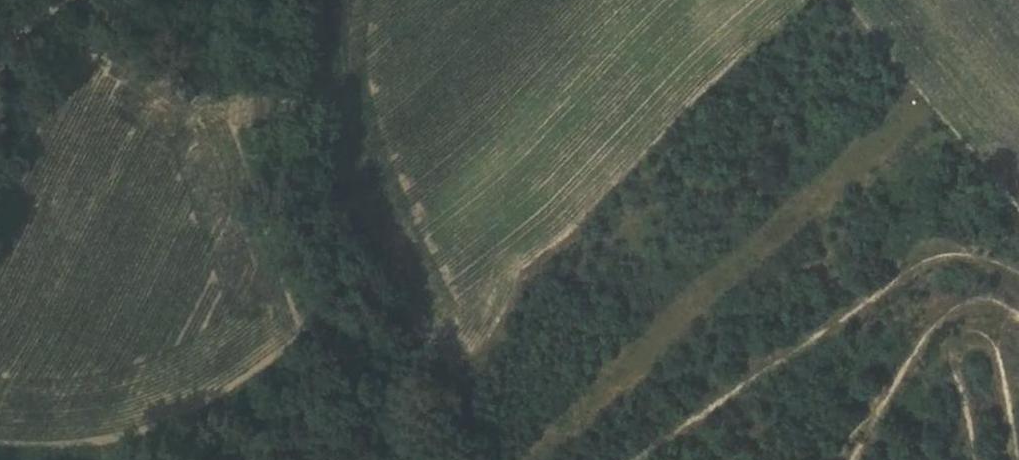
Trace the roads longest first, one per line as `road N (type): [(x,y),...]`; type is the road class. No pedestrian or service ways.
road 1 (track): [(631,459),(852,310),(887,303),(913,316),(921,350),(850,459)]
road 2 (track): [(977,459),(964,378),(913,273),(919,244),(932,239),(972,254),(1018,288)]
road 3 (track): [(1018,313),(992,318),(989,337),(1015,459)]

